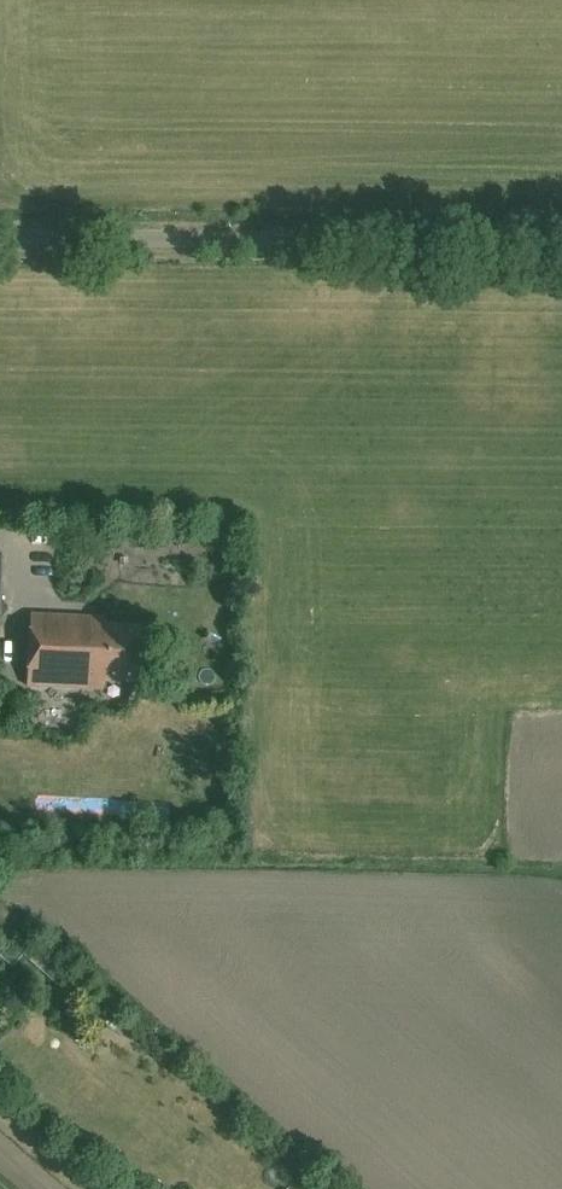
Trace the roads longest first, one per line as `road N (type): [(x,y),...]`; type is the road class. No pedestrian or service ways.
road 1 (unclassified): [(561,237),(0,234)]

